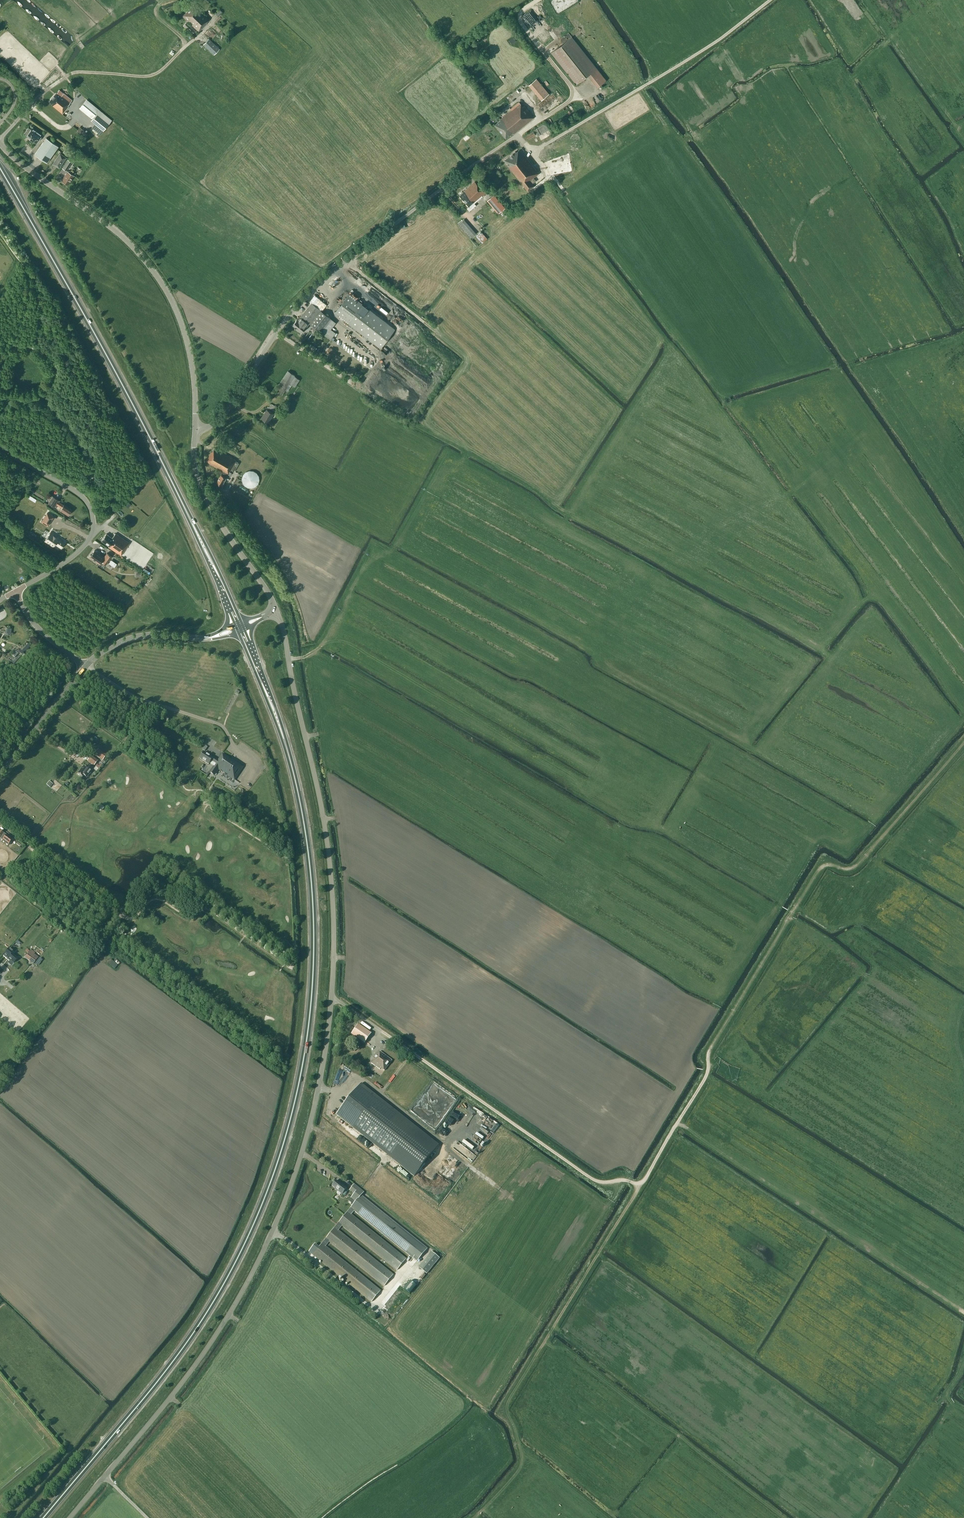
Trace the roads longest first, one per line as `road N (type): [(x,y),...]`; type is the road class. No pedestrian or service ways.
road 1 (unclassified): [(72,1517),(208,1351),(271,1242),(304,1155),(329,1039),(336,959),(322,810),(275,610)]
road 2 (trunk): [(43,1517),(205,1315),(261,1206),(296,1095),(314,959),(306,837),(286,746),(239,627)]
road 3 (track): [(332,998),(594,1180),(641,1182),(707,1075),(711,1045),(822,868),(857,866),(963,743)]
road 4 (unclassified): [(197,441),(297,303),(343,261),(505,142),(518,137),(532,153),(771,0)]
road 5 (track): [(343,261),(462,351),(463,369),(427,416),(434,432),(825,654)]
road 6 (trunk): [(239,627),(140,417),(0,169)]
road 7 (track): [(637,1184),(507,1401),(520,1463),(474,1517)]
road 8 (tertiary): [(197,441),(192,362),(158,272),(121,232),(0,144)]
road 9 (track): [(0,880),(59,804),(76,799),(119,748),(59,699)]
road 10 (unclassified): [(15,593),(83,548),(94,524),(81,496),(0,449)]
road 11 (tertiary): [(275,610),(206,496),(197,441)]
road 12 (residential): [(234,744),(221,726),(138,698),(85,666)]
road 13 (tertiary): [(85,666),(135,637),(199,639),(239,627)]
road 14 (tertiary): [(0,770),(85,666)]

